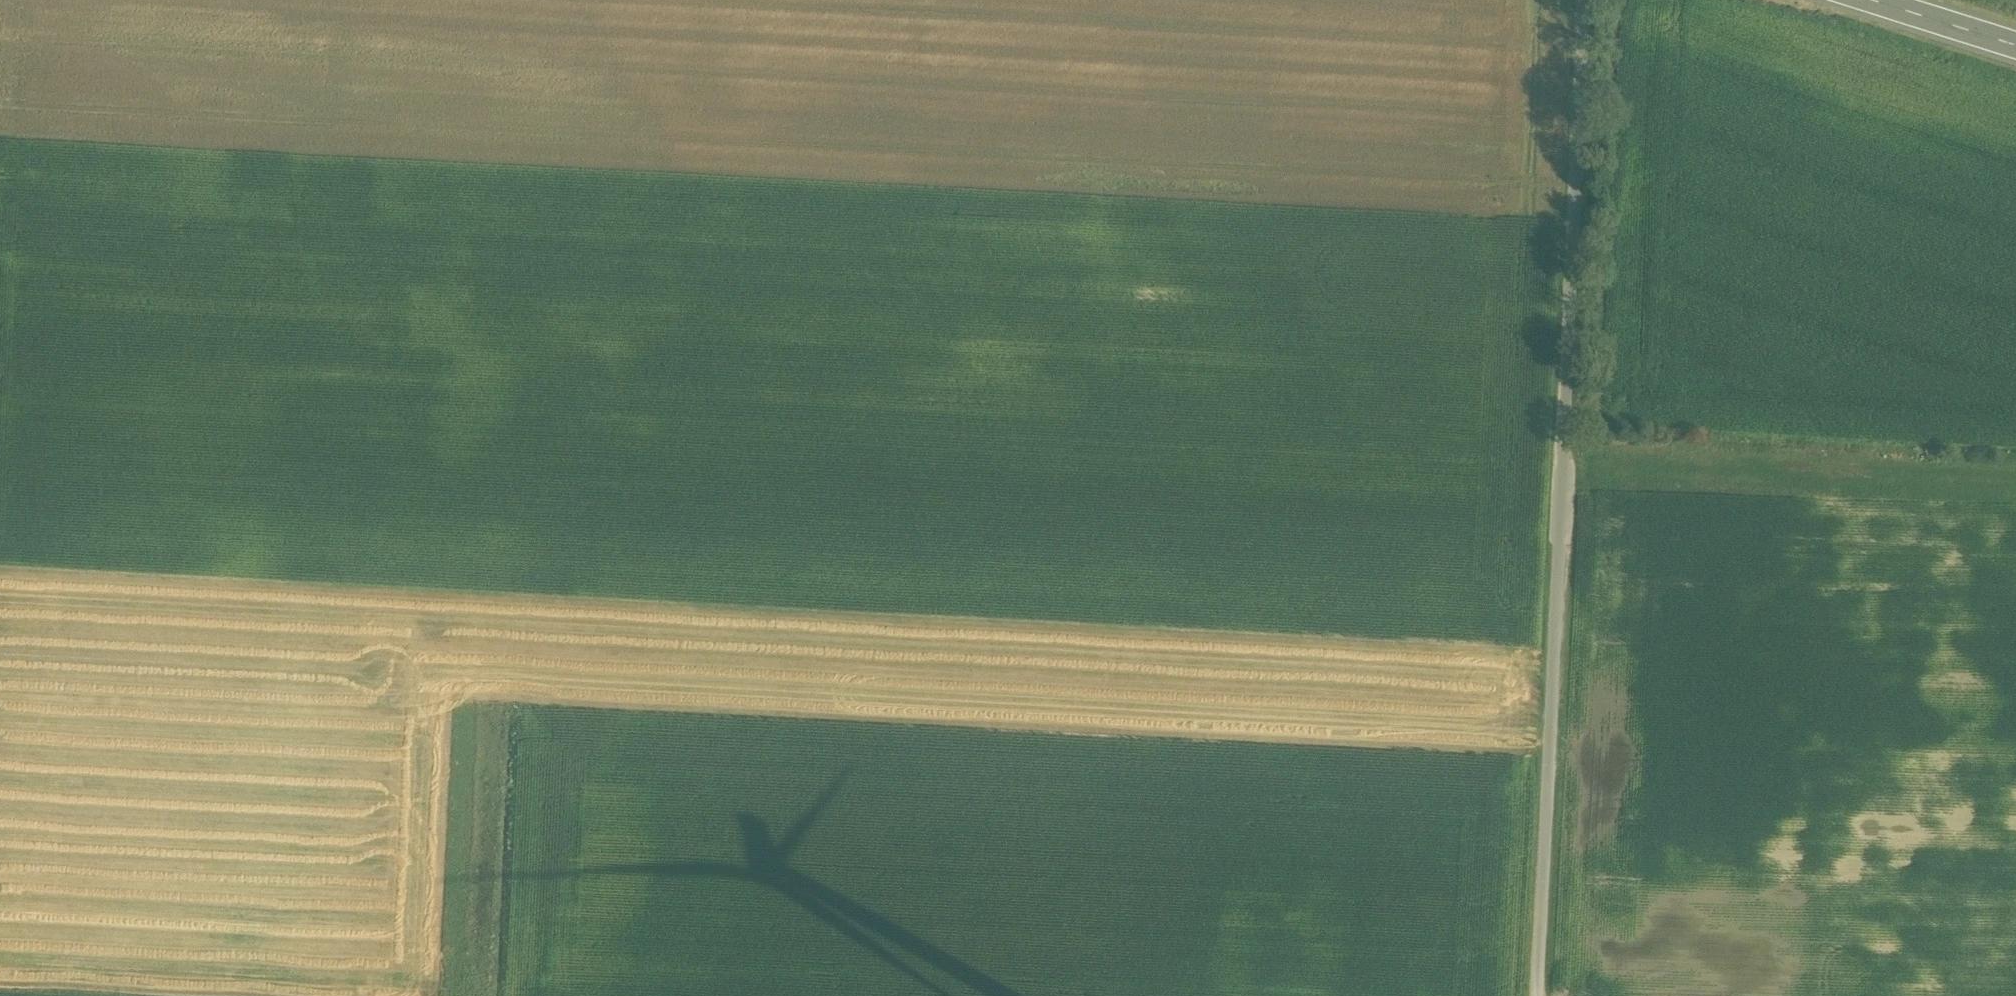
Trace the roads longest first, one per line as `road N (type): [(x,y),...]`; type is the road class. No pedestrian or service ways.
road 1 (unclassified): [(1539,995),(1584,0)]
road 2 (secondary): [(1868,0),(2015,47)]

